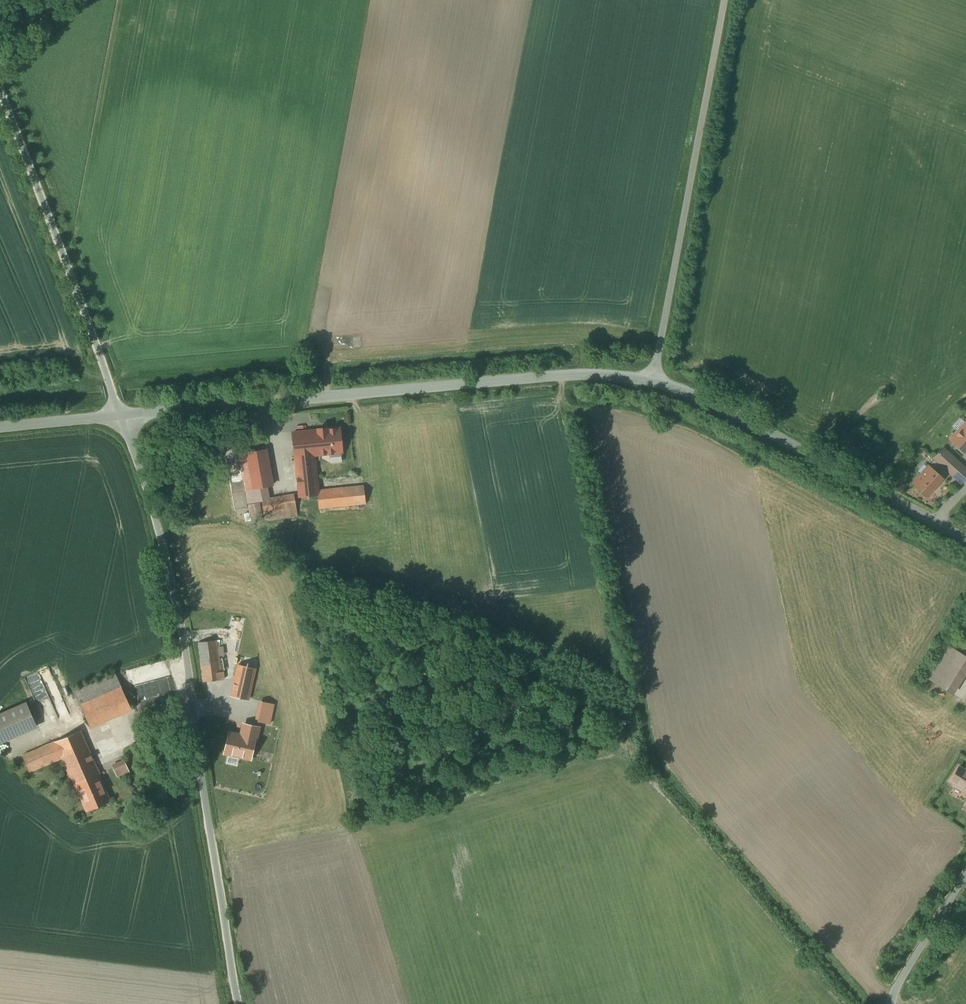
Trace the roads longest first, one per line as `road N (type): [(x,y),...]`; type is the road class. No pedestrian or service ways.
road 1 (unclassified): [(122,419),(187,661),(239,1003)]
road 2 (unclassified): [(653,381),(567,377),(122,419)]
road 3 (unclassified): [(724,0),(653,381)]
road 4 (unclassified): [(965,541),(740,418),(653,381)]
road 5 (unclassified): [(122,419),(0,91)]
road 6 (unclassified): [(892,1003),(965,876)]
road 7 (unclassified): [(0,430),(122,419)]

